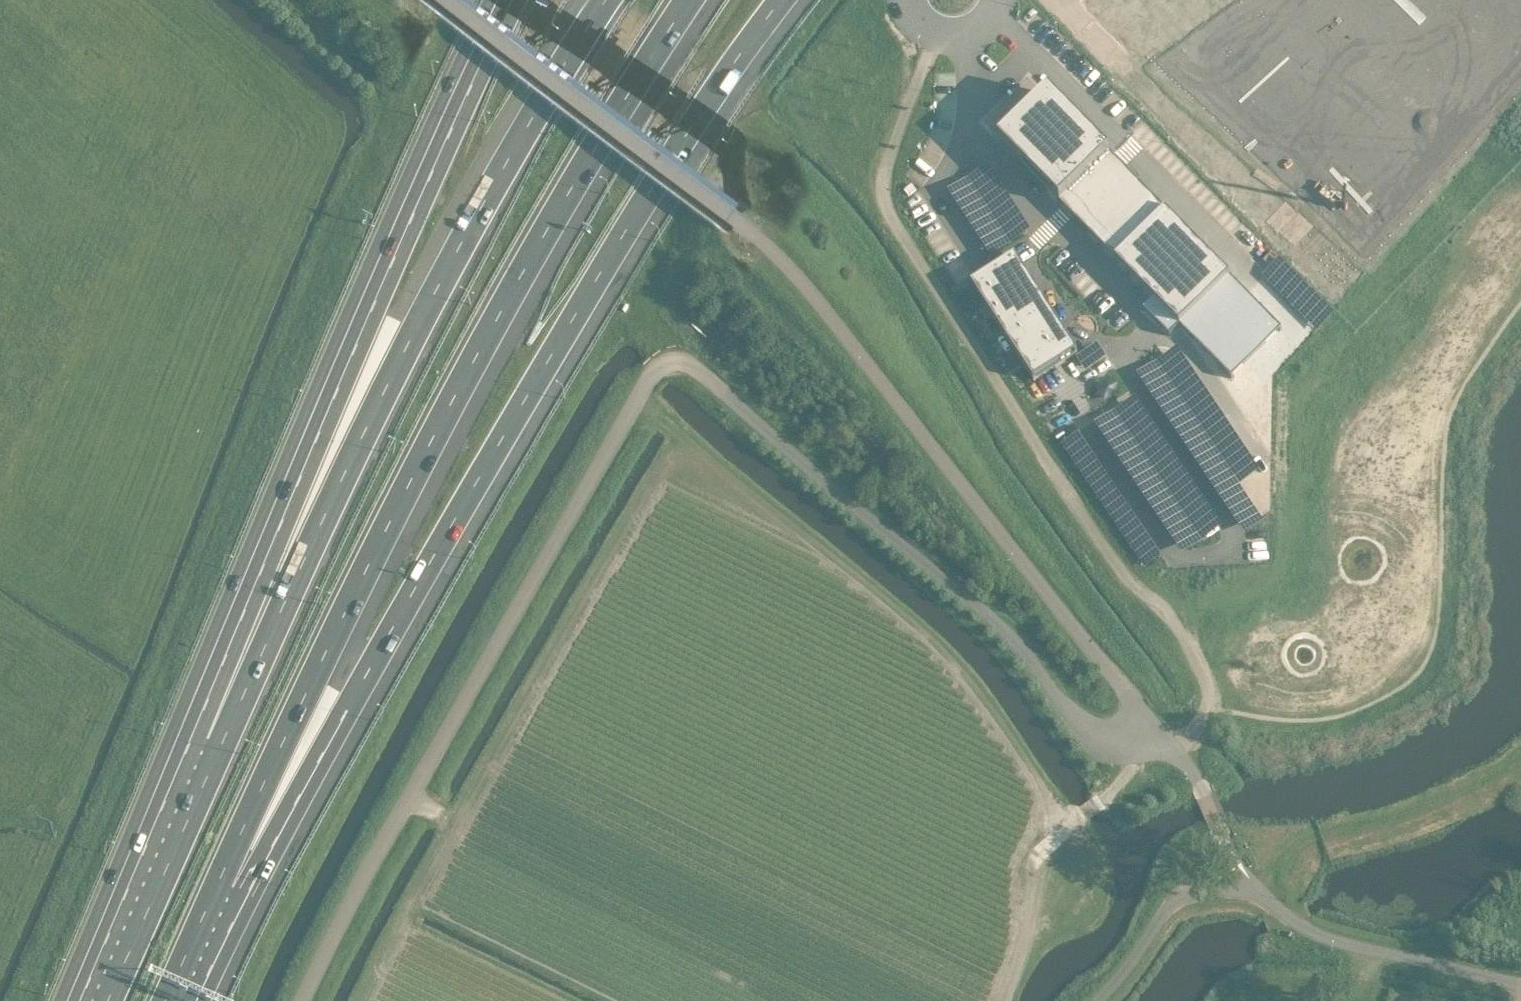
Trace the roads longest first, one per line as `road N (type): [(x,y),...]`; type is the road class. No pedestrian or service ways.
road 1 (unclassified): [(301,1000),(365,870),(654,368),(666,362),(695,365),(976,603),(1025,648),(1080,721),(1117,735),(1150,722)]
road 2 (motorway): [(226,885),(349,698),(675,148),(778,0)]
road 3 (unclassified): [(1150,722),(786,265),(735,216),(449,0)]
road 4 (motorway): [(226,885),(315,668),(408,486),(523,268),(688,0)]
road 5 (motorway): [(605,0),(442,278),(214,738)]
road 6 (motorway): [(510,0),(371,307),(214,738)]
road 7 (track): [(1202,670),(1167,608),(1122,570),(892,217),(883,172),(936,31)]
road 8 (unclassified): [(1520,983),(1321,935),(1253,885)]
road 9 (motorway): [(214,738),(99,1000)]
road 10 (unclassified): [(1253,885),(1221,881),(1169,905),(1097,1000)]
road 11 (motorway): [(177,1000),(226,885)]

